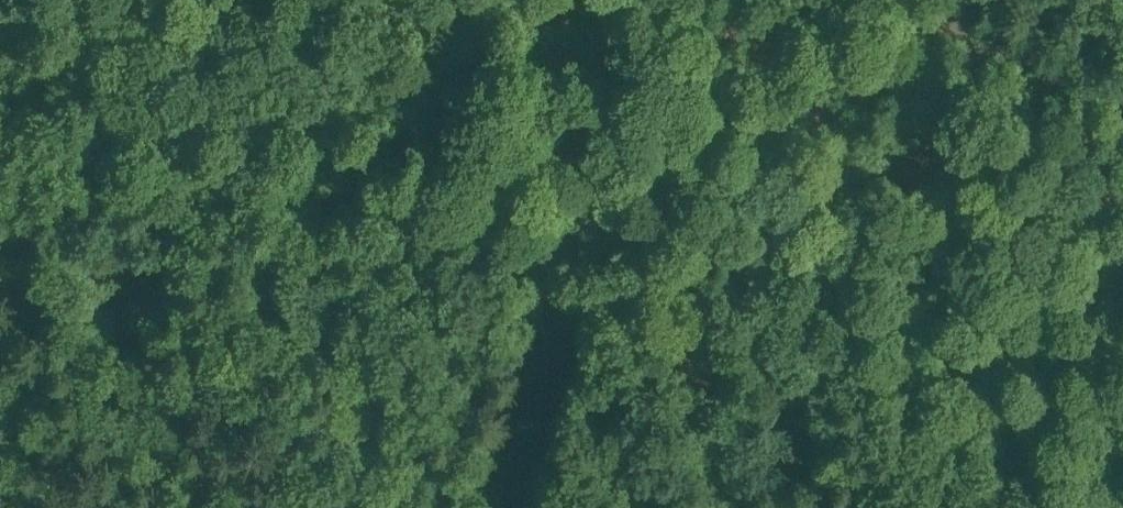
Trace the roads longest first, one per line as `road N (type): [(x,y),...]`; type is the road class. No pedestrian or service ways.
road 1 (track): [(889,0),(1122,93)]

